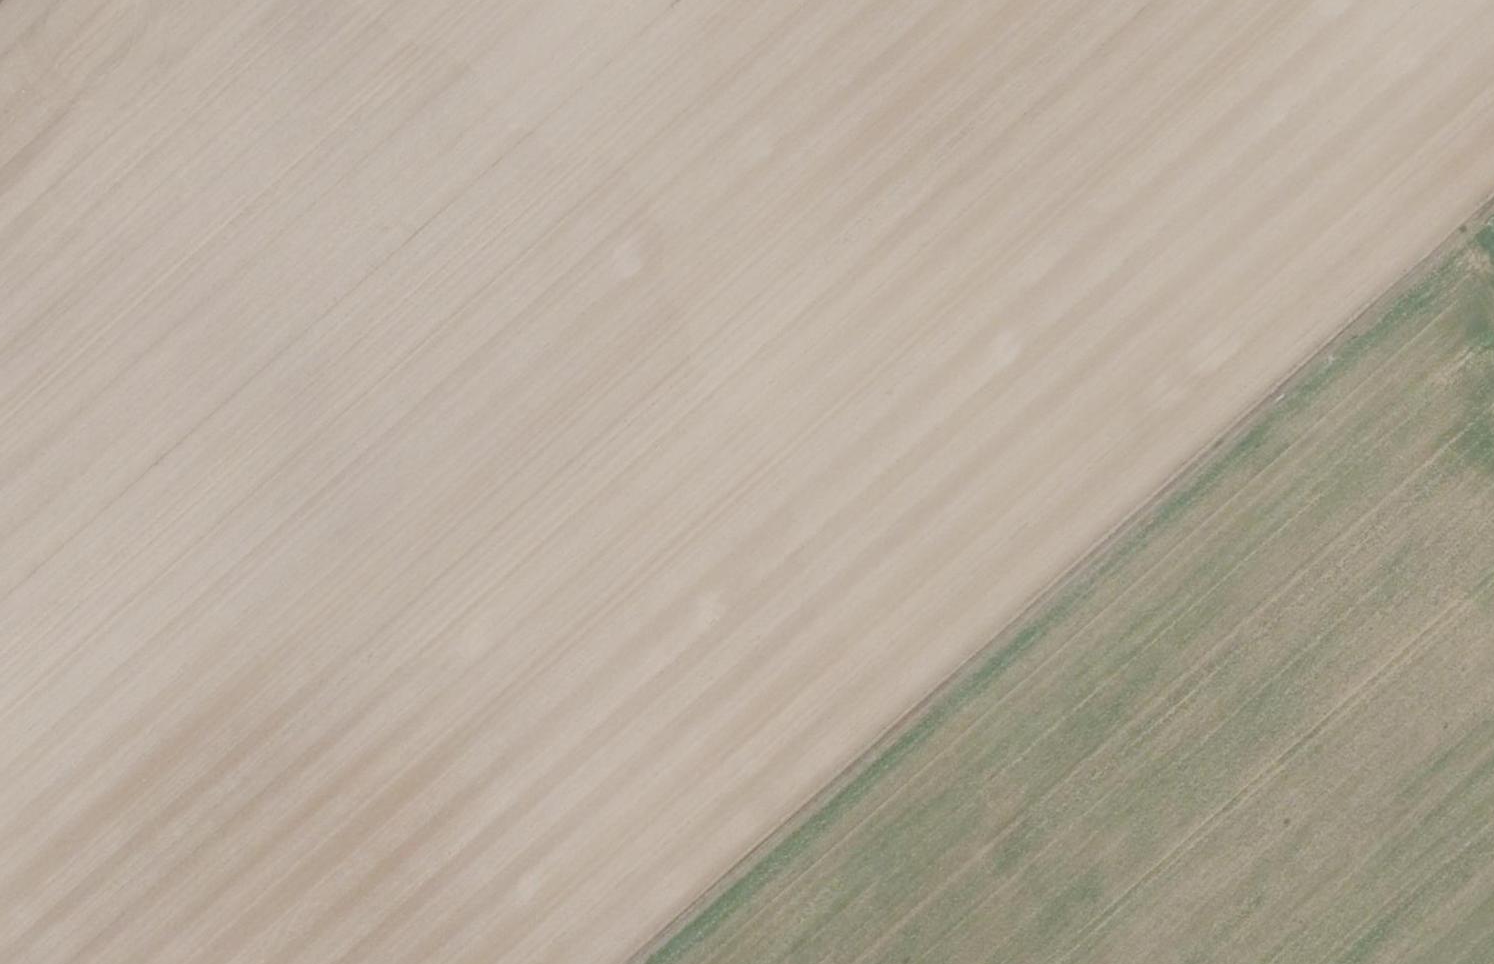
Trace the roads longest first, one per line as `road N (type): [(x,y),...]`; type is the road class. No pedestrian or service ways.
road 1 (track): [(633,963),(1493,207)]

